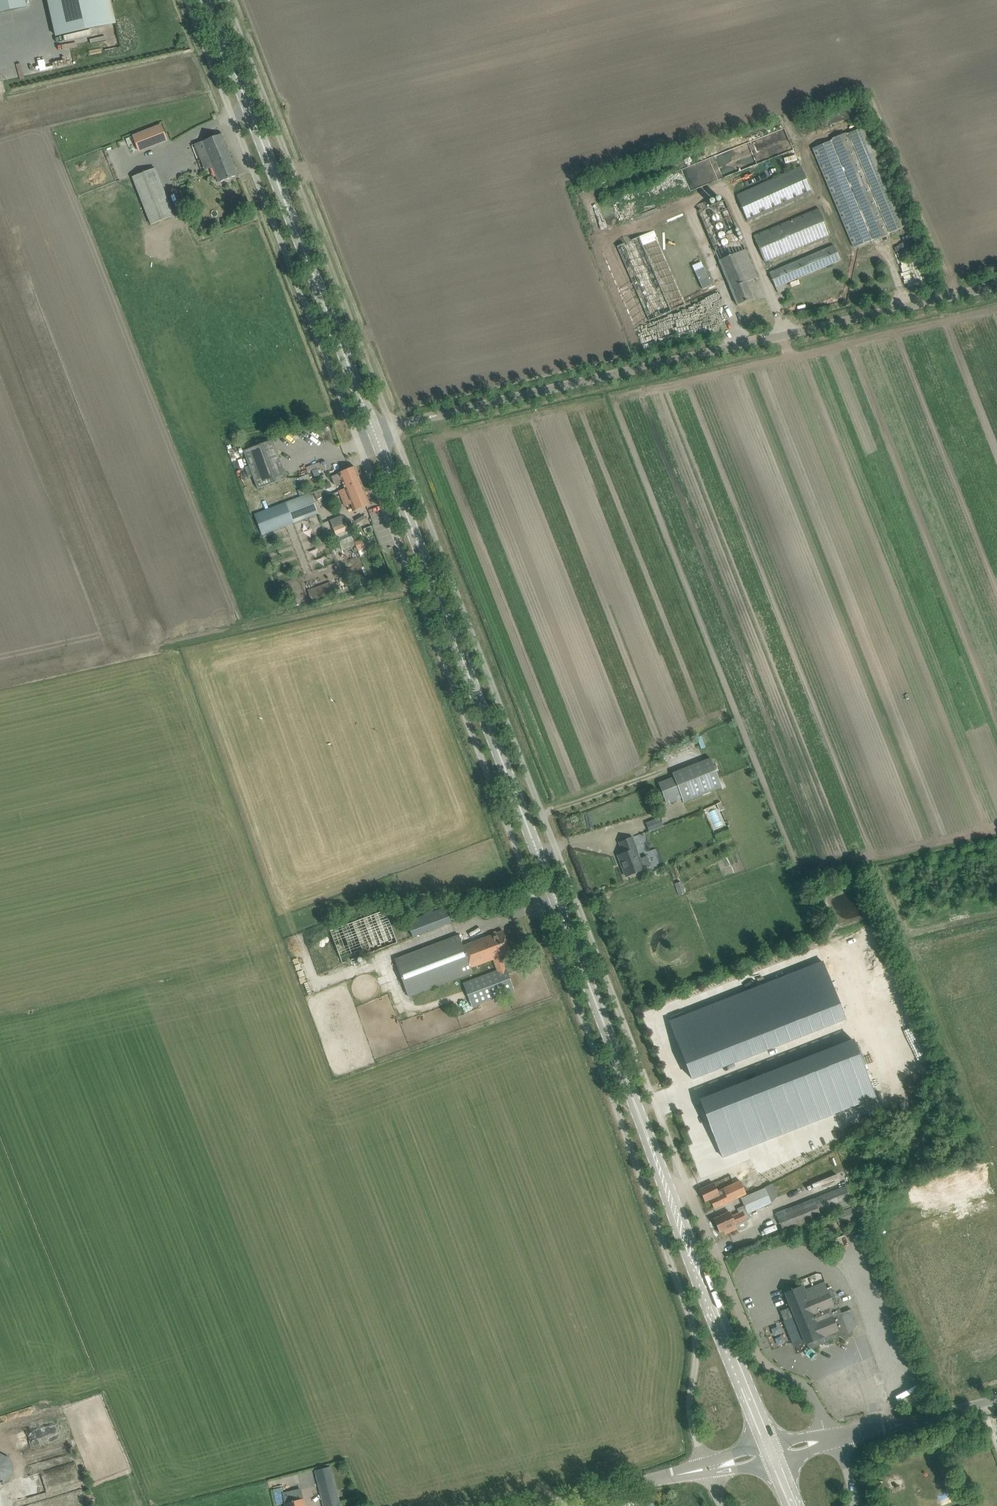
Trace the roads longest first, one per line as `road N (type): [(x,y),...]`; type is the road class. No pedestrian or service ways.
road 1 (unclassified): [(705,1469),(689,1415),(694,1326),(359,443)]
road 2 (unclassified): [(685,1180),(392,426)]
road 3 (primary): [(665,1177),(376,433)]
road 4 (unclassified): [(392,426),(996,286)]
road 5 (unclassified): [(359,443),(187,0)]
road 6 (primary): [(376,433),(207,0)]
road 7 (unclassified): [(392,426),(227,0)]
road 8 (unclassified): [(832,1438),(808,1389),(772,1371),(755,1351),(692,1196)]
road 9 (primary): [(768,1442),(678,1213)]
road 10 (unclassified): [(832,1438),(996,1400)]
road 11 (unclassified): [(548,1505),(705,1469)]

